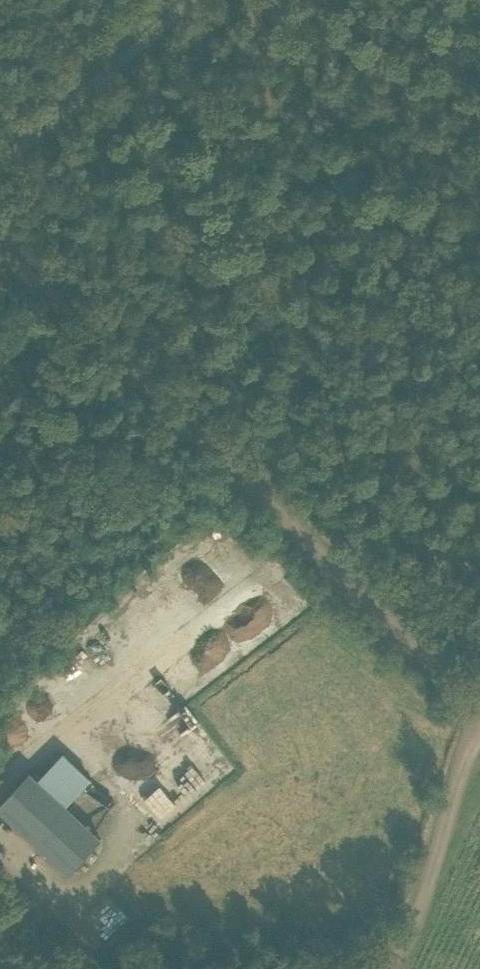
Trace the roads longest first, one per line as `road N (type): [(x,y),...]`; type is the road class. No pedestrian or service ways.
road 1 (track): [(479,705),(0,252)]
road 2 (track): [(376,968),(409,915),(479,719)]
road 3 (unclassified): [(0,151),(176,0)]

